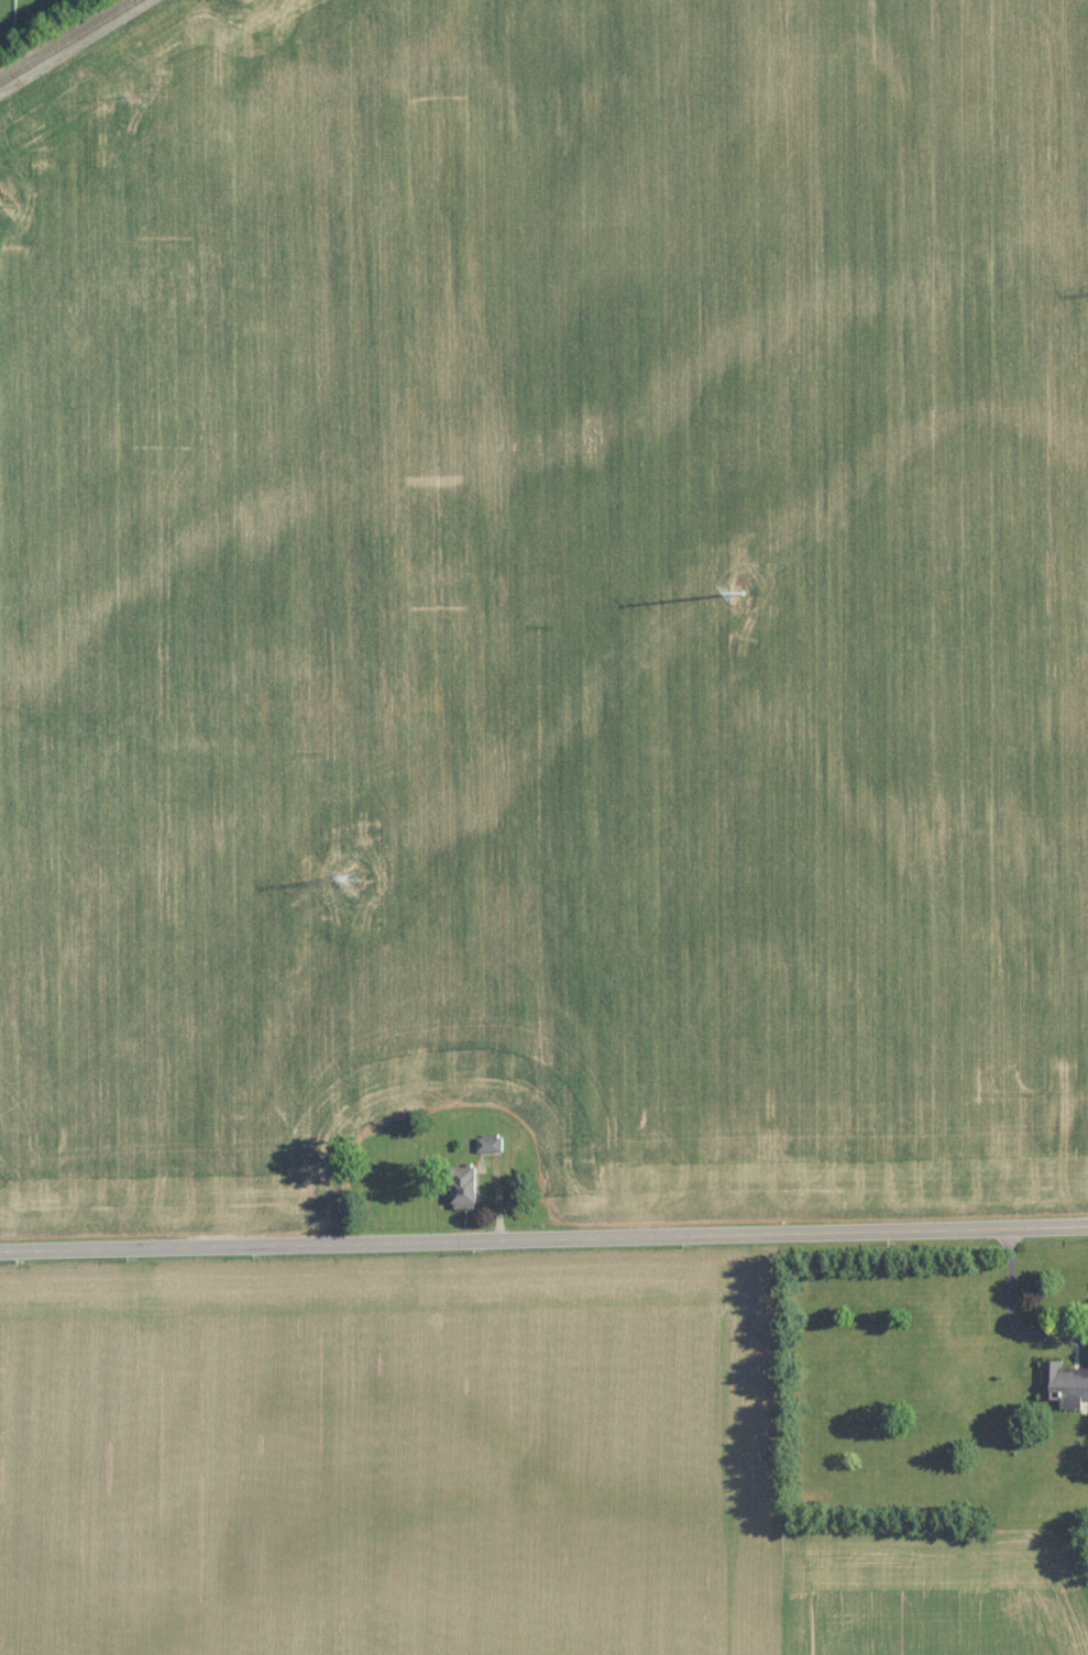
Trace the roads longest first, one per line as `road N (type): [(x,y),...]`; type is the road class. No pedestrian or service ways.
road 1 (tertiary): [(0,1250),(1087,1225)]

